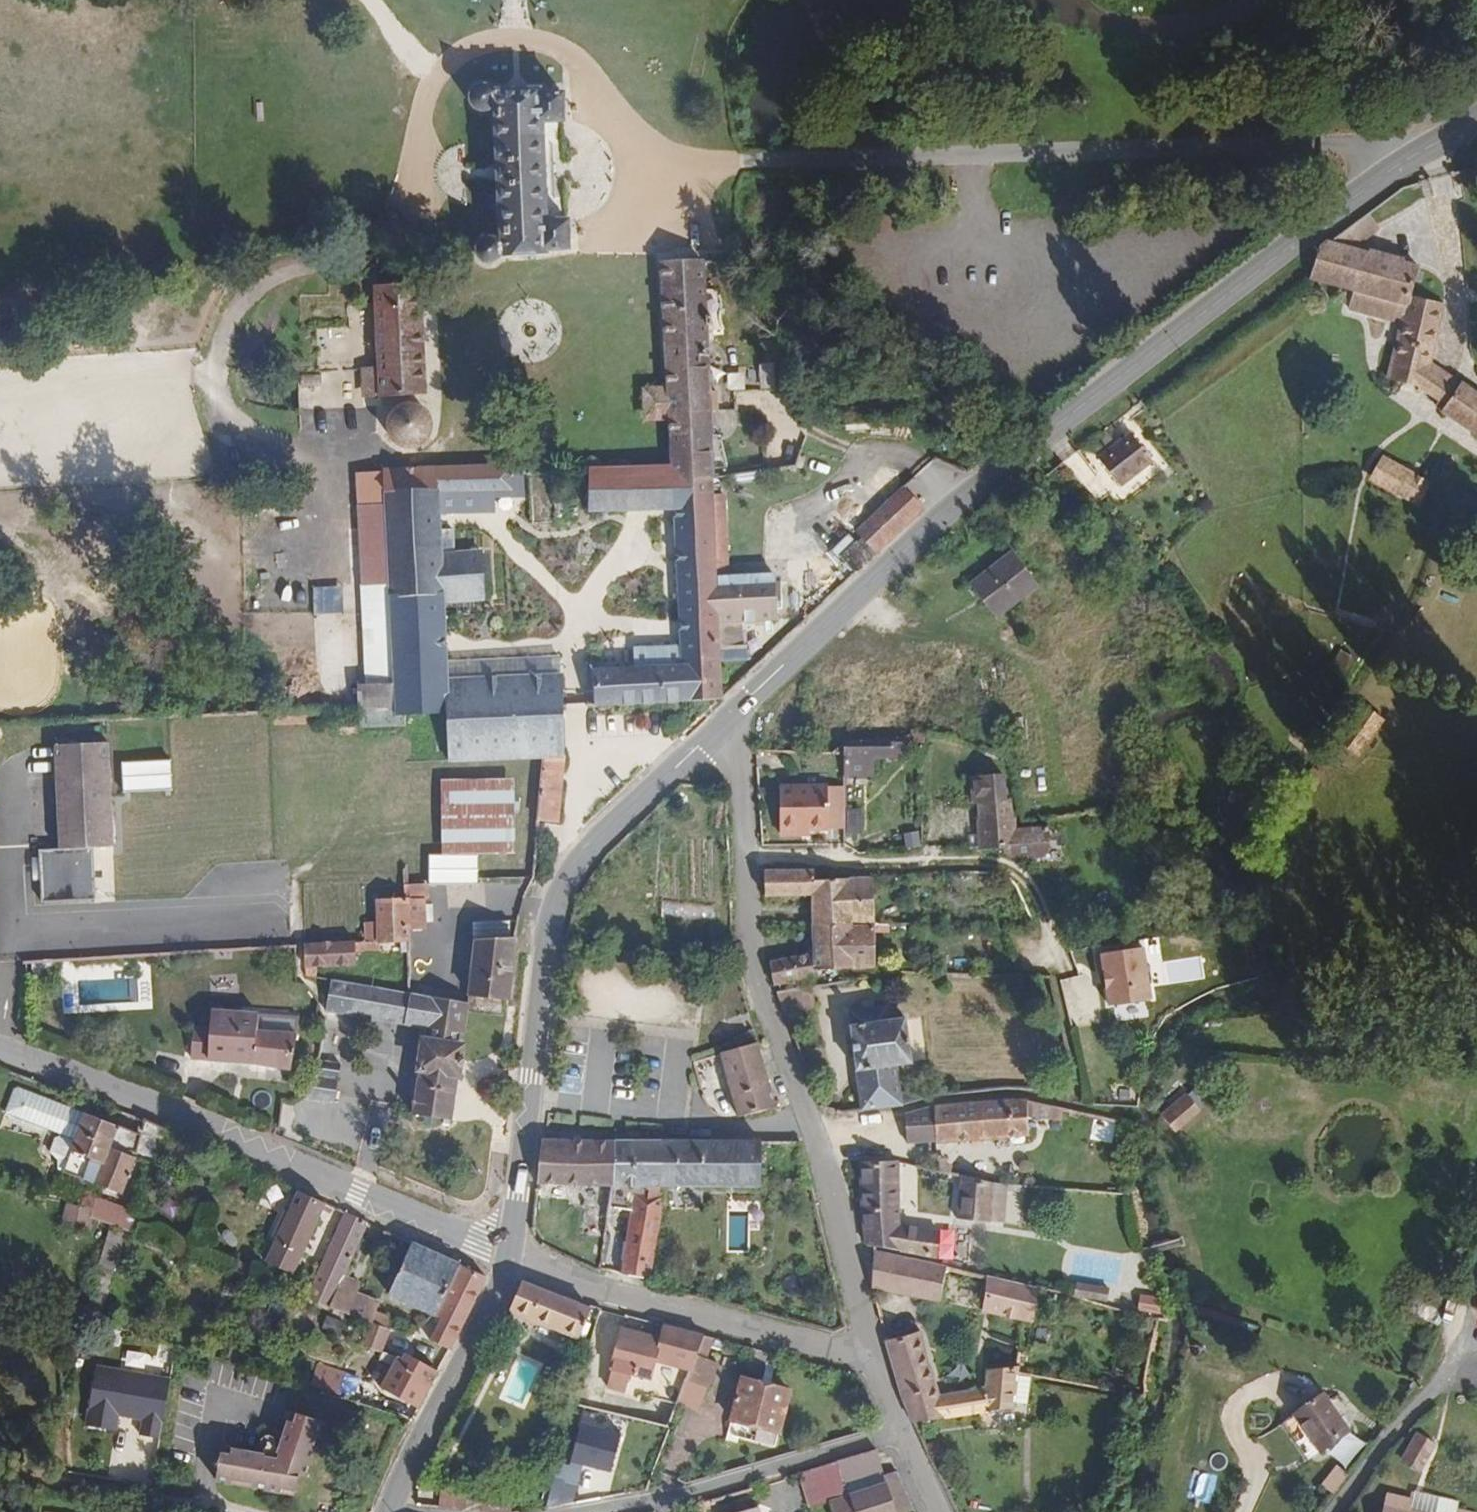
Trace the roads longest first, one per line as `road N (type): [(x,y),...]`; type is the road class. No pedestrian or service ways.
road 1 (secondary): [(1476,123),(1376,180),(996,475),(728,723)]
road 2 (secondary): [(728,723),(597,847),(568,886),(553,928),(516,1263)]
road 3 (tertiary): [(0,1049),(482,1240),(516,1263)]
road 4 (residential): [(874,1361),(809,1126),(748,950),(748,862)]
road 5 (track): [(791,556),(787,625),(596,619),(587,615),(592,597),(631,550),(642,512)]
road 6 (residential): [(748,862),(1002,869),(1025,885),(1061,984)]
road 7 (residential): [(516,1263),(874,1361)]
road 8 (residential): [(585,1511),(708,1488),(894,1429)]
road 9 (secondary): [(516,1263),(390,1511)]
road 10 (track): [(489,521),(587,615),(575,634),(548,649),(504,654),(481,646),(491,631)]
road 11 (residential): [(1441,1361),(1330,1511)]
road 12 (track): [(638,532),(614,518),(551,536),(513,516),(517,499)]
road 13 (residential): [(748,862),(740,754),(728,723)]
road 14 (track): [(1476,1224),(1441,1361)]
road 15 (track): [(868,453),(794,423),(765,397),(744,396)]

